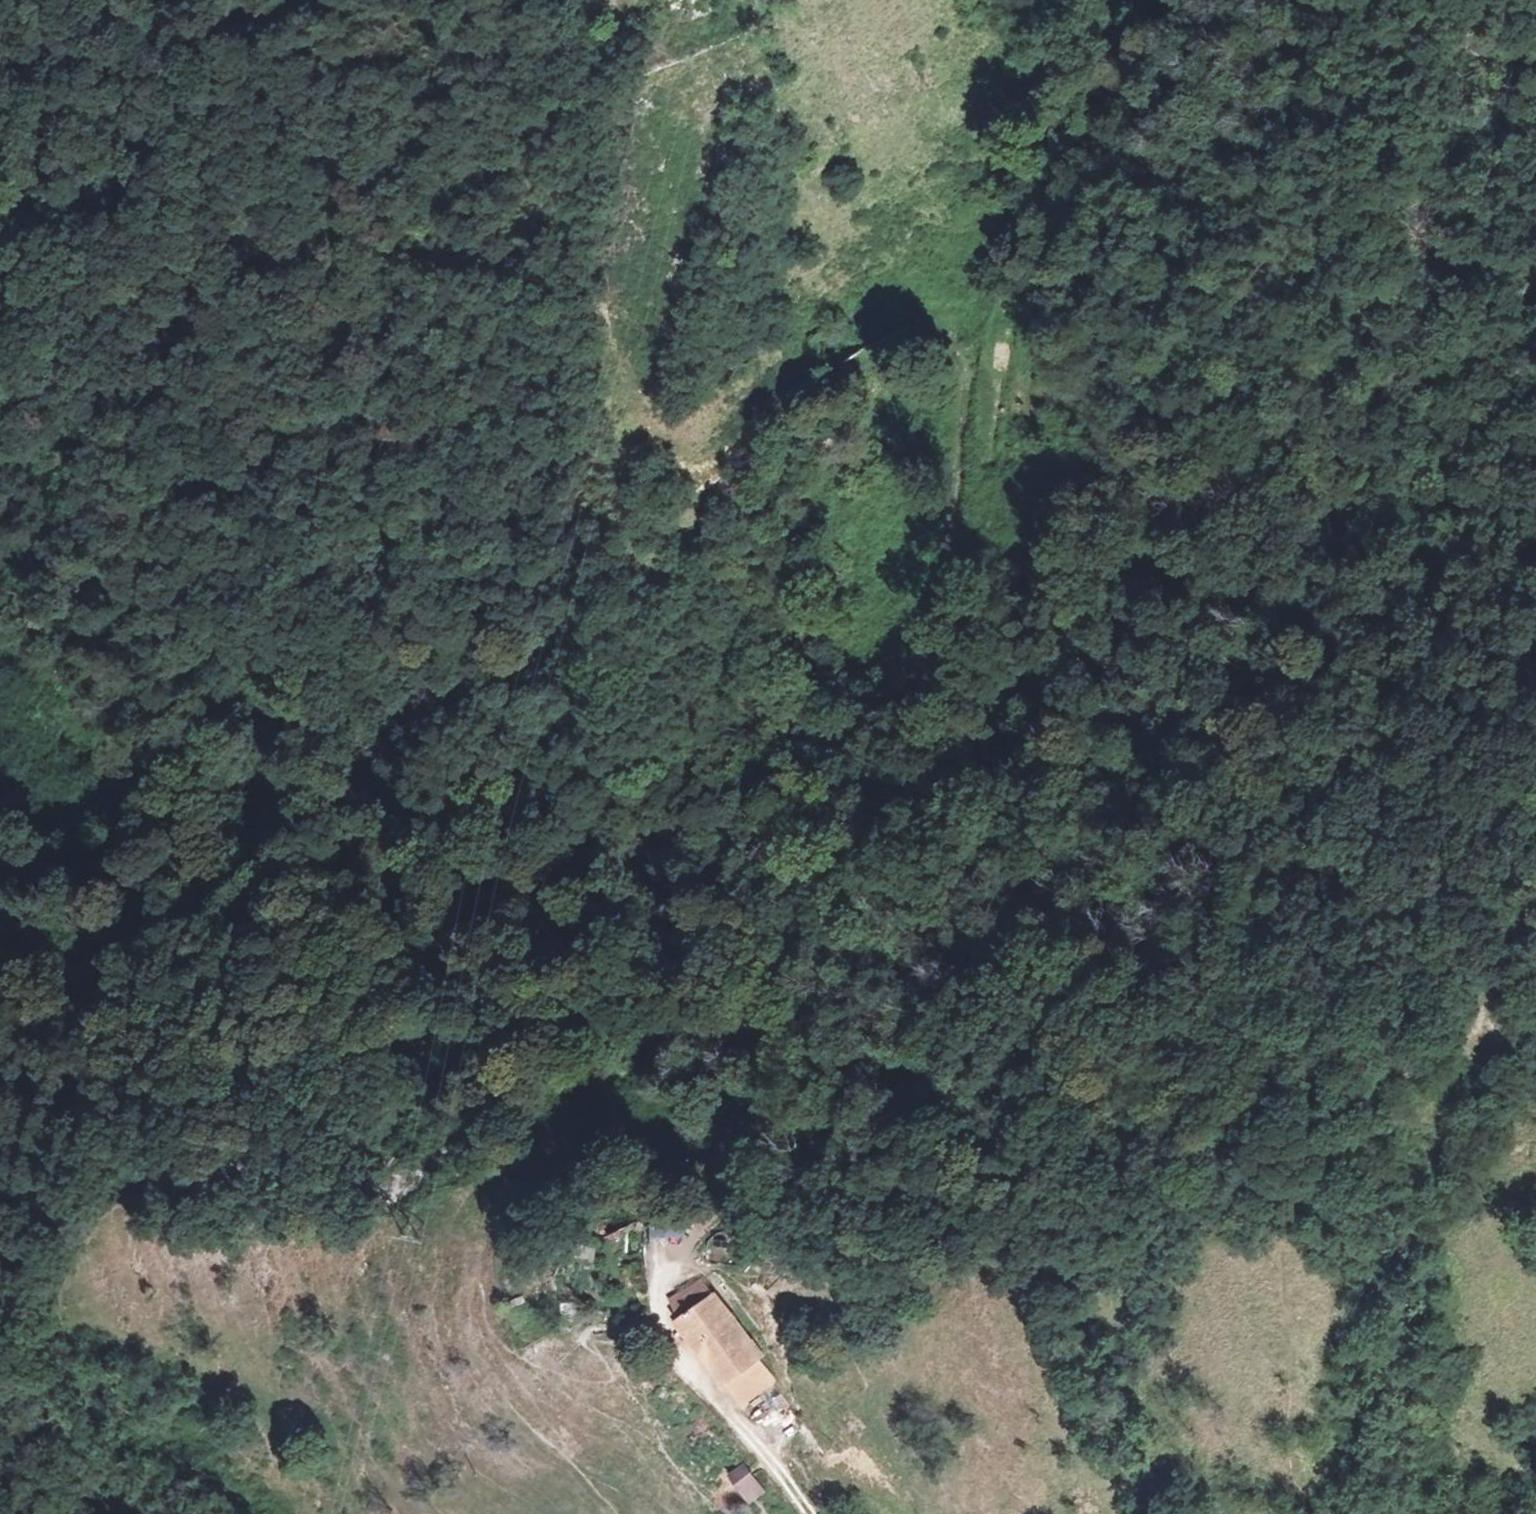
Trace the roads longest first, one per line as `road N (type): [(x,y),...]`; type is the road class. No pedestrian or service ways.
road 1 (track): [(806,1513),(675,1356),(655,1321),(655,1296),(717,1200),(784,1055),(917,700),(969,446),(969,356)]

